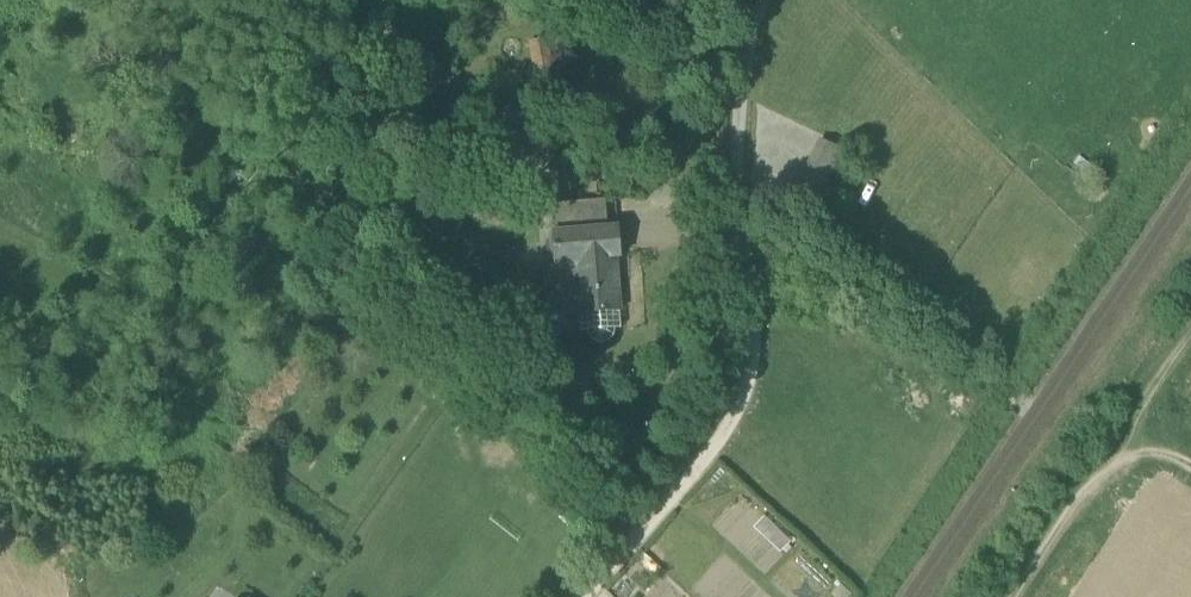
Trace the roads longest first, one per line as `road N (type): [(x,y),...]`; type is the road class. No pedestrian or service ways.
road 1 (track): [(611,569),(738,417),(753,342),(748,263)]
road 2 (track): [(1031,596),(1190,361)]
road 3 (unclassified): [(748,263),(734,77),(765,0)]

